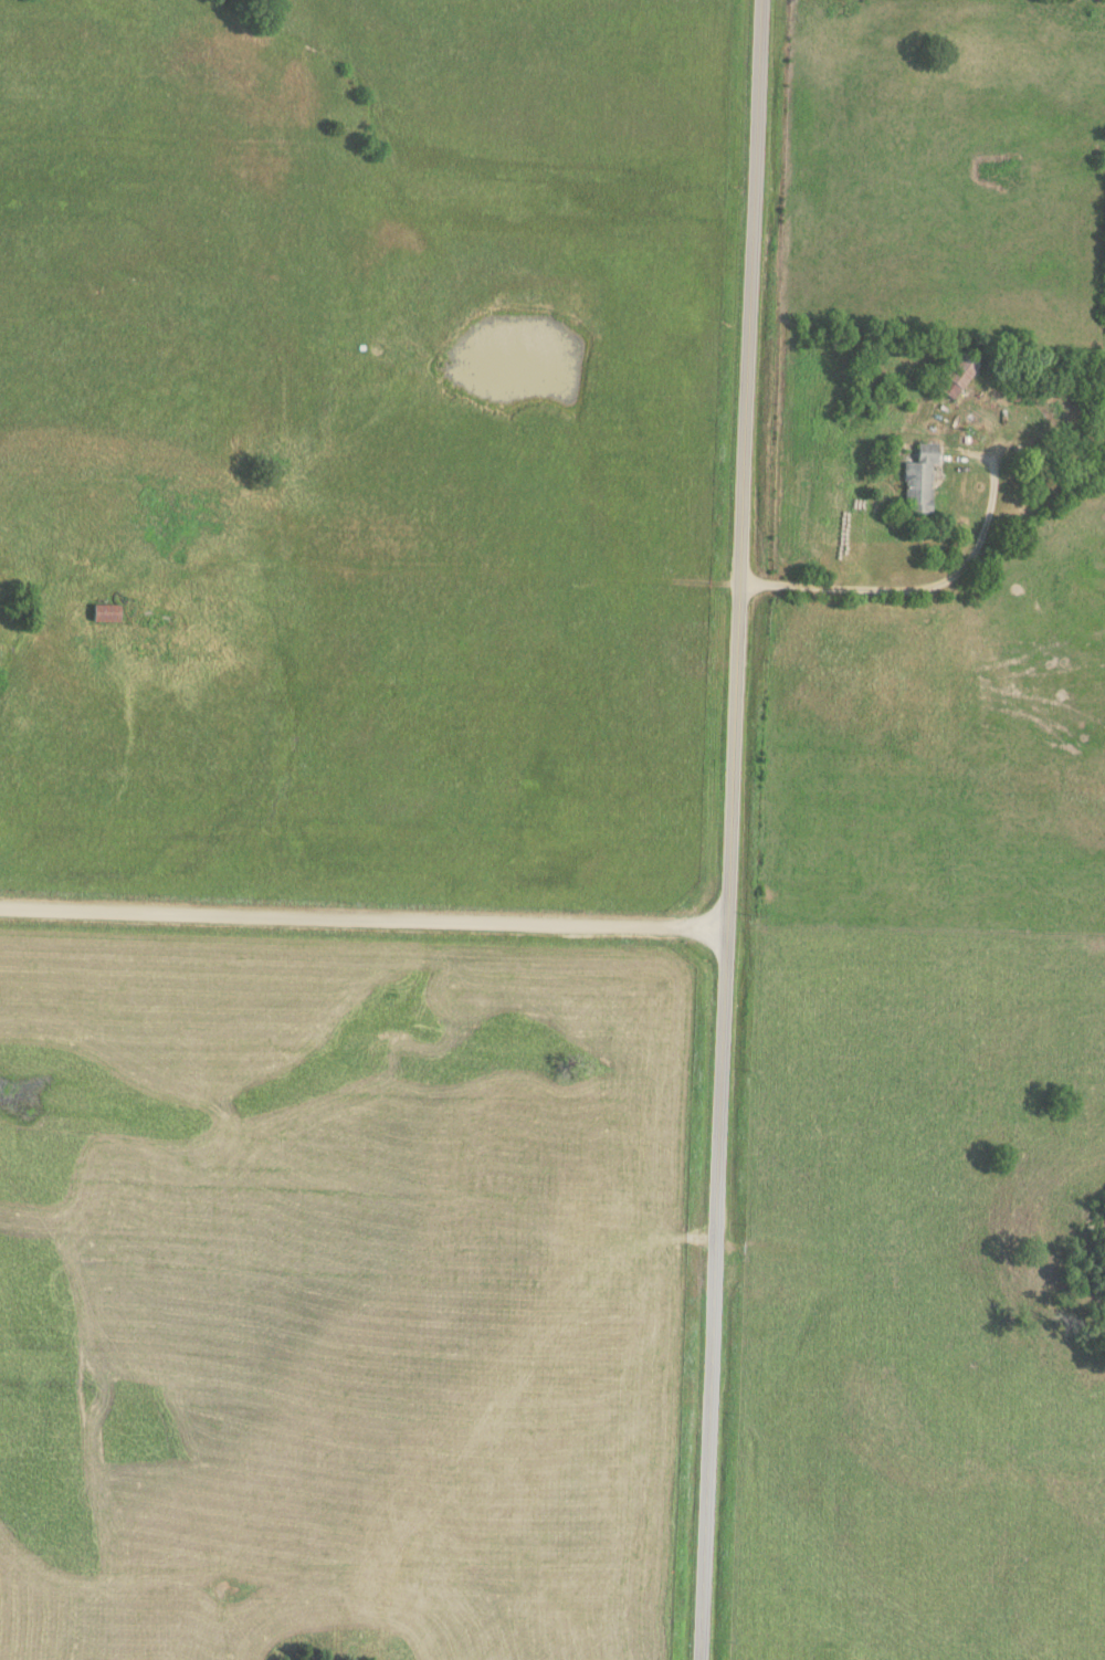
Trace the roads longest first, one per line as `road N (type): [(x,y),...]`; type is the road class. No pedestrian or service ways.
road 1 (secondary): [(762,0),(699,1659)]
road 2 (residential): [(728,928),(0,907)]

